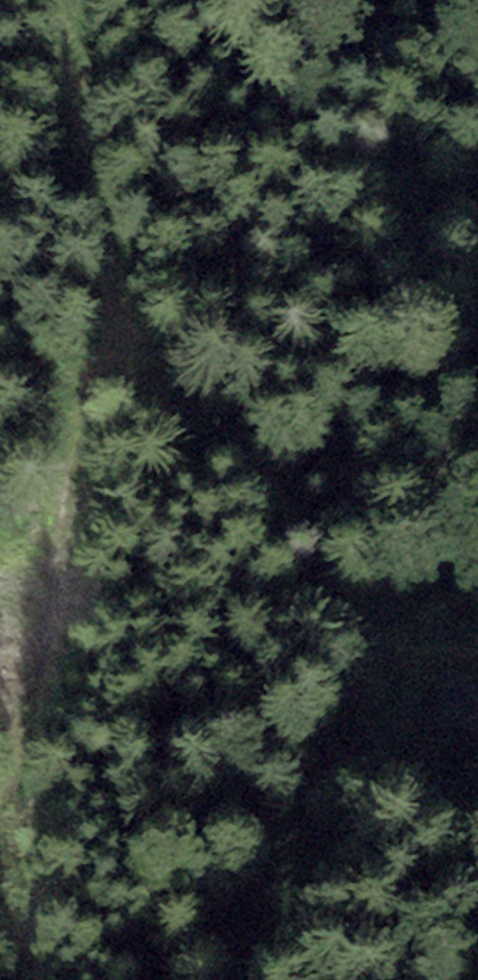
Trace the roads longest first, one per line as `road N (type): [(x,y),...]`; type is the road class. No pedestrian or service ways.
road 1 (track): [(0,786),(18,761),(57,633),(76,412),(104,378),(149,377),(226,426),(347,610),(402,649),(477,640)]
road 2 (track): [(149,377),(92,114),(76,0)]

